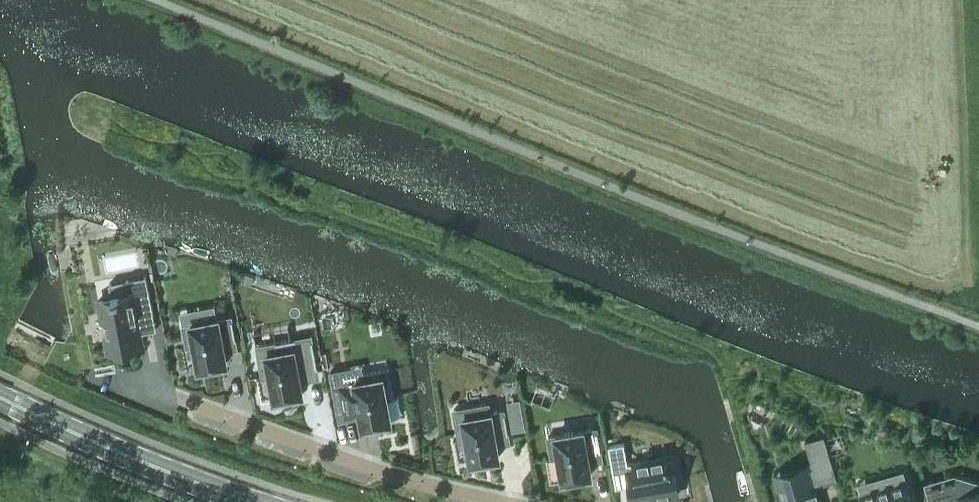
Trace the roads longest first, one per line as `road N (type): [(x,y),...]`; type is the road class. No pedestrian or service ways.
road 1 (residential): [(505,501),(385,475),(178,400)]
road 2 (primary): [(258,501),(0,393)]

